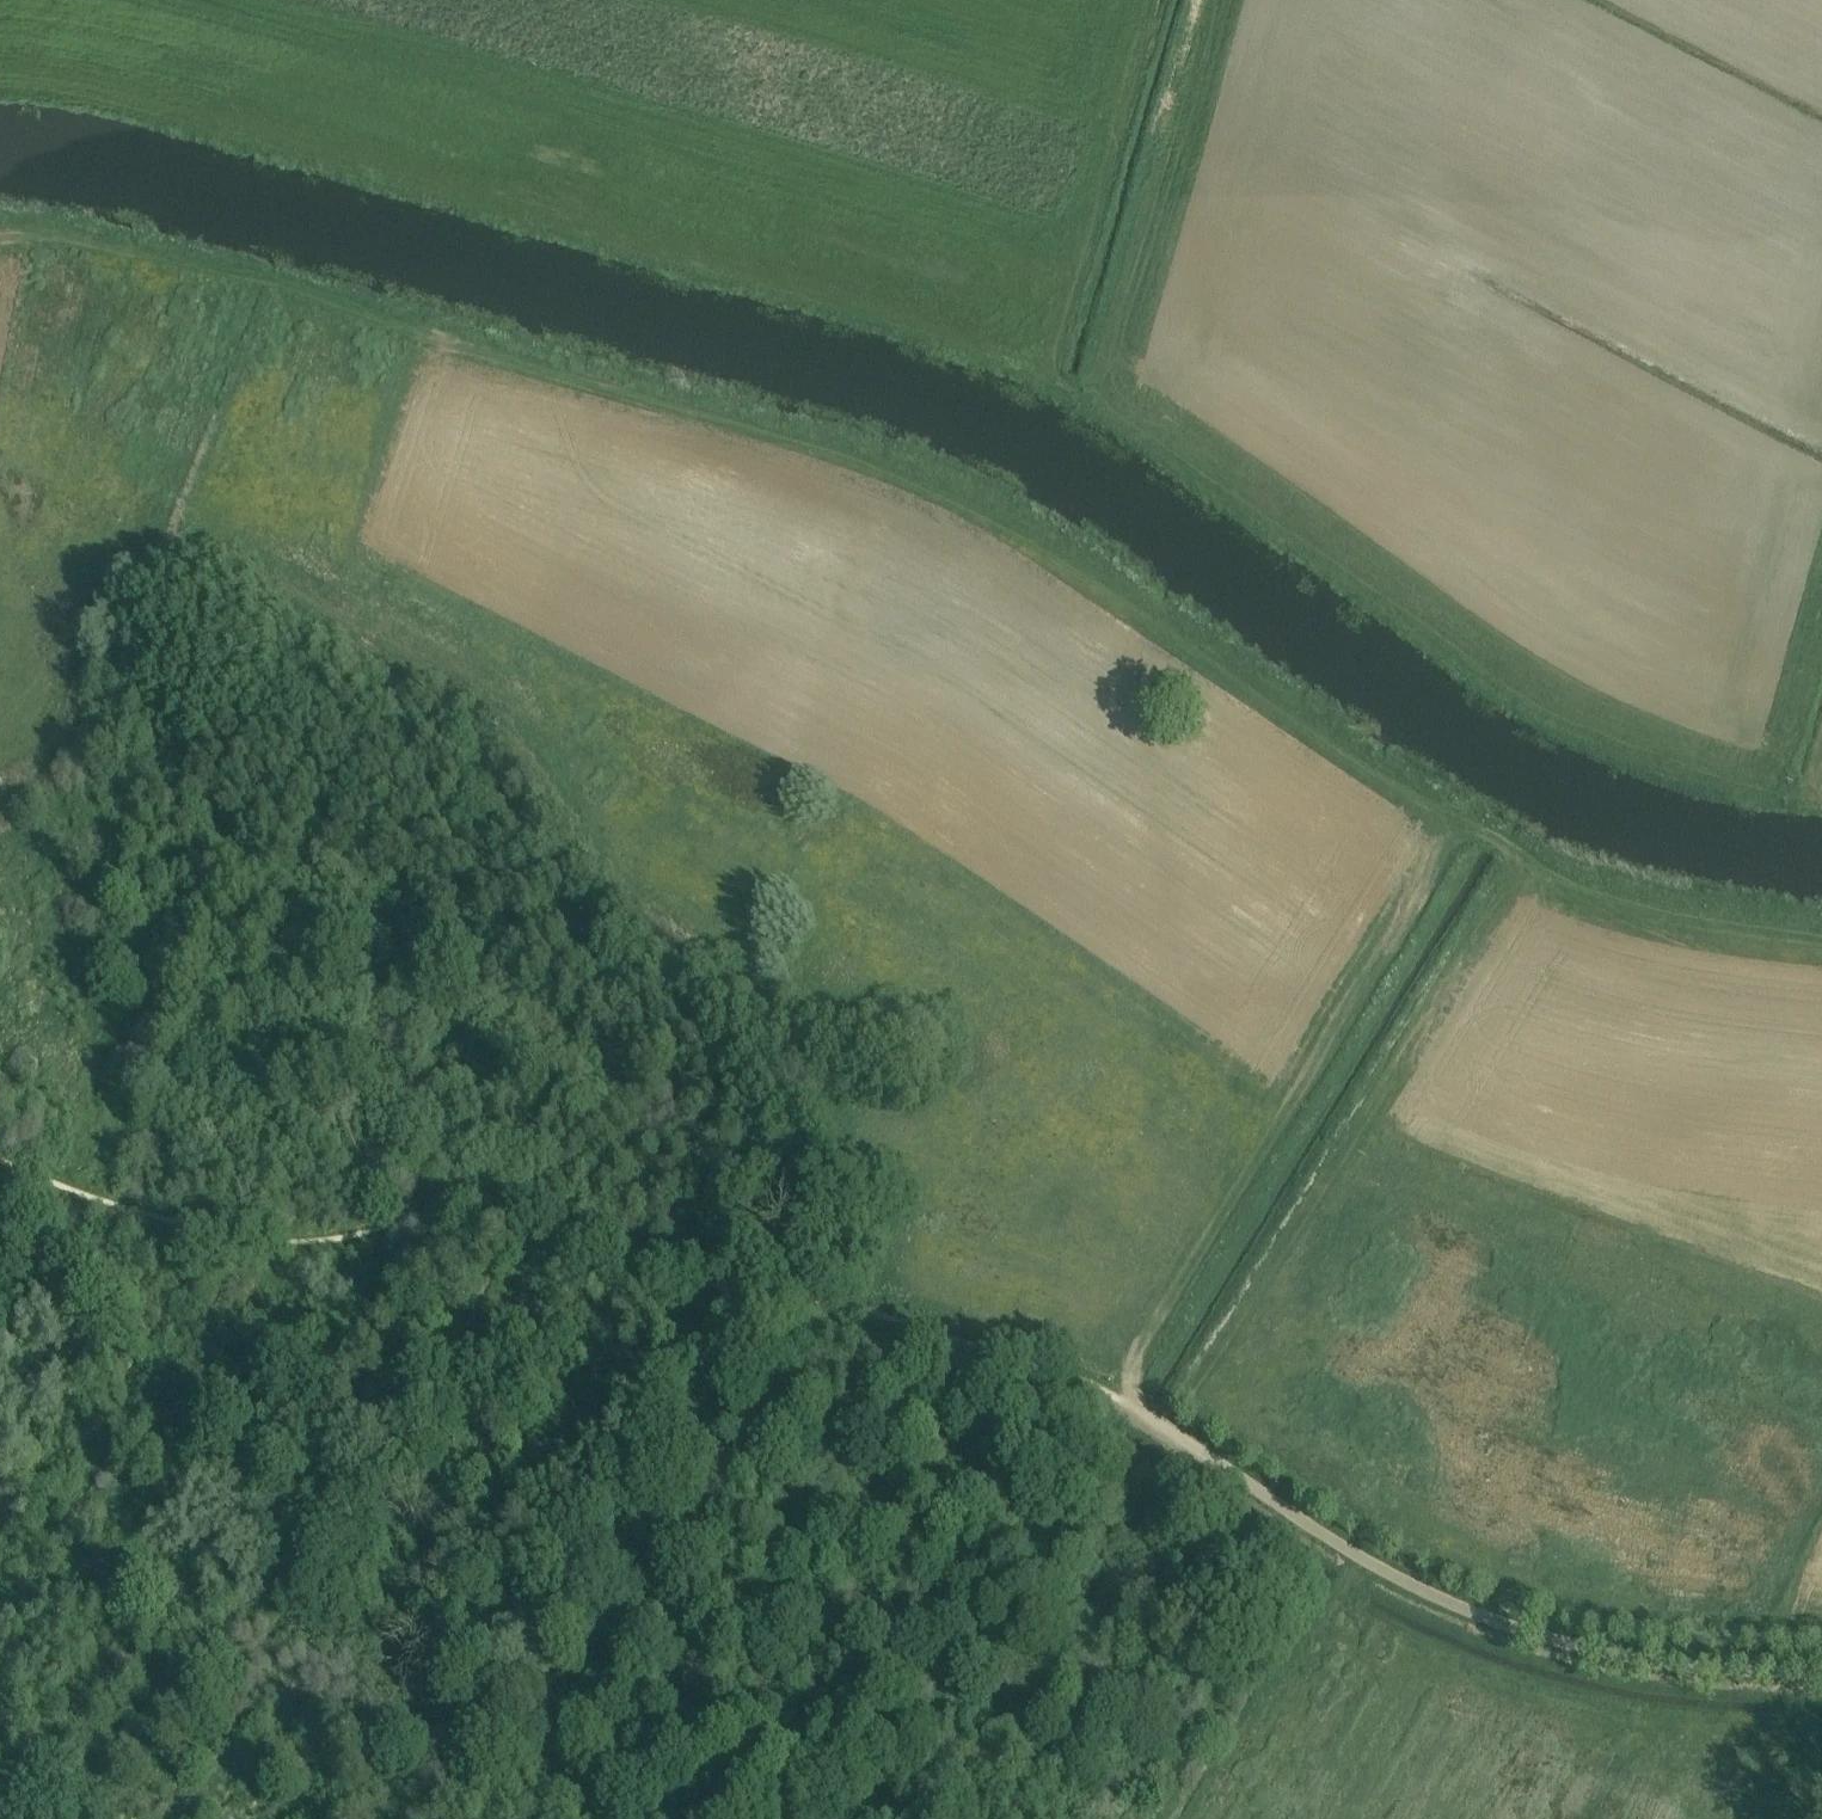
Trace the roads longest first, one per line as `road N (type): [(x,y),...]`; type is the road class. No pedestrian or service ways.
road 1 (track): [(1821,1673),(1693,1666),(1509,1626),(1333,1540),(1128,1413)]

